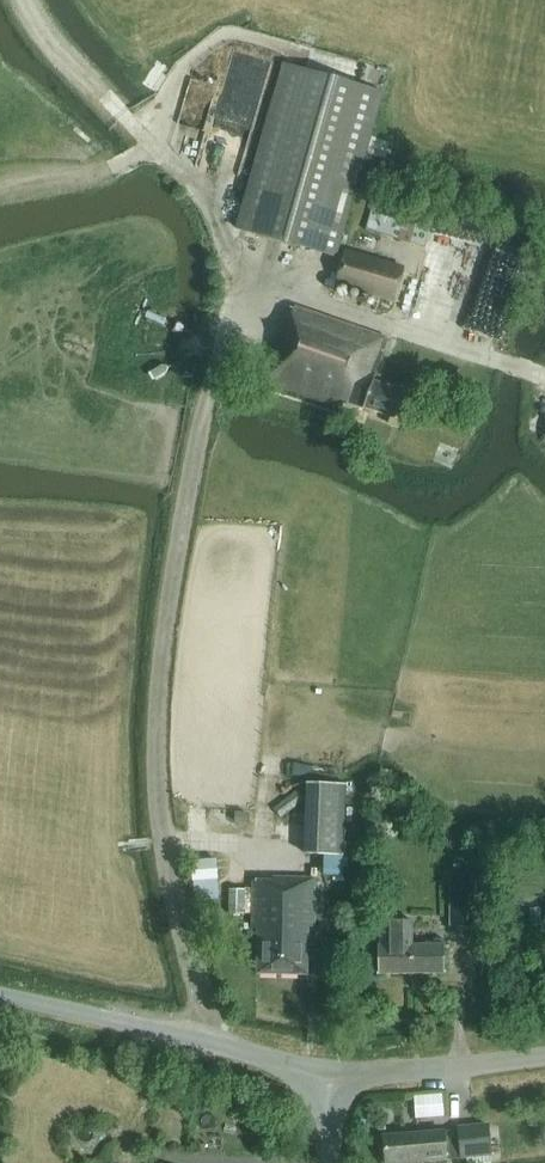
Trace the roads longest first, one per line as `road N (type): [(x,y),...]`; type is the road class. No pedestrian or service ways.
road 1 (unclassified): [(205,1039),(203,989),(176,910),(162,824),(155,729),(197,435),(227,347),(233,294),(225,241)]
road 2 (tertiary): [(329,1077),(544,1056)]
road 3 (tertiary): [(205,1039),(0,994)]
road 4 (track): [(161,148),(32,25),(23,0)]
road 5 (track): [(161,148),(92,176),(0,195)]
road 6 (tertiary): [(329,1077),(205,1039)]

